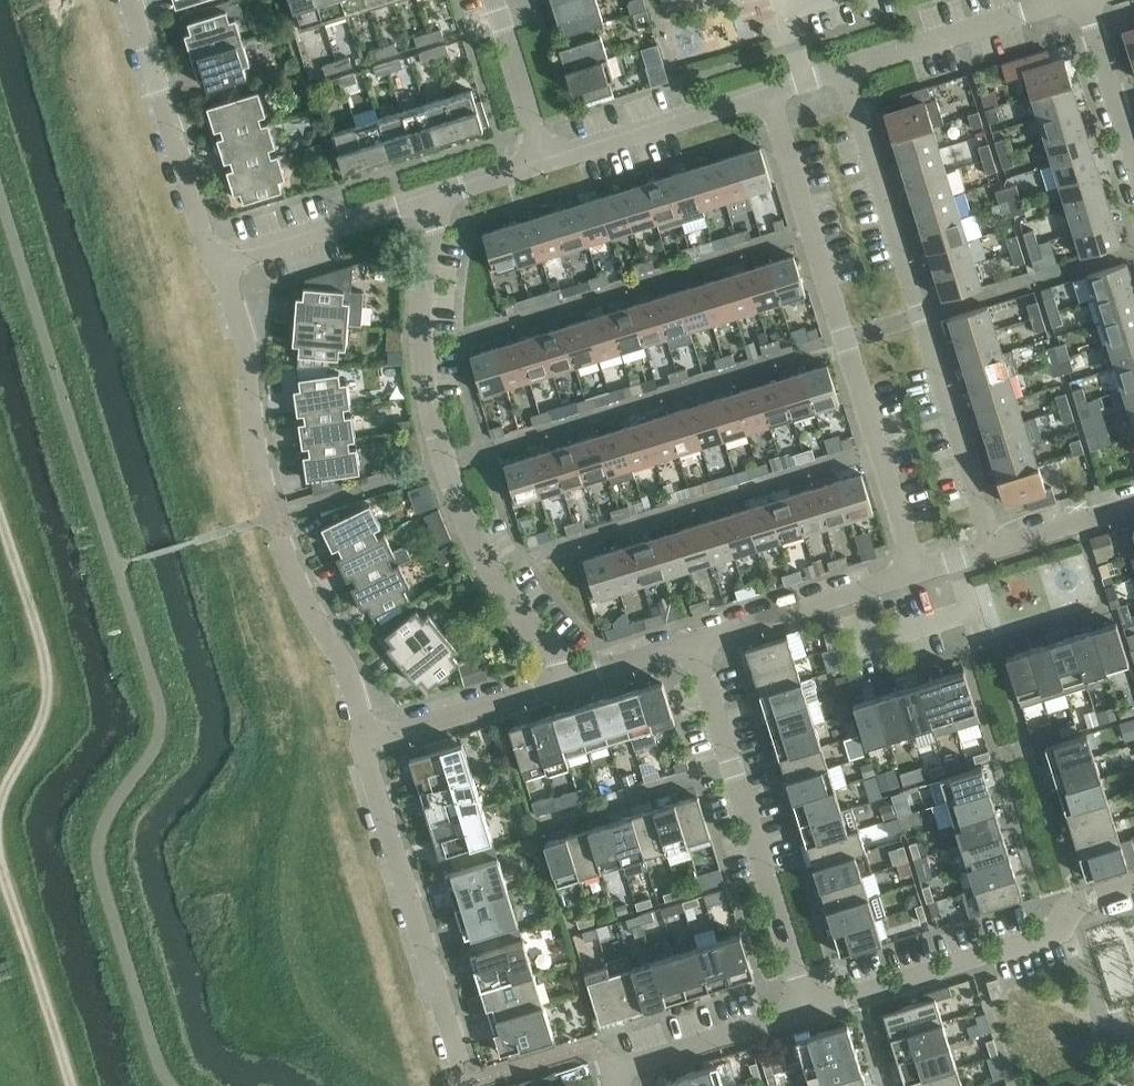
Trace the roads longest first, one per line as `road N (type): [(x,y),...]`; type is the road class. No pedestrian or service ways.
road 1 (unclassified): [(581,681),(498,574),(447,462),(424,349),(437,199)]
road 2 (unclassified): [(919,577),(772,96)]
road 3 (unclassified): [(995,552),(848,73)]
road 4 (unclassified): [(811,1009),(701,645)]
road 5 (unclassified): [(811,1009),(1056,937),(1073,905),(1133,887)]
road 6 (track): [(0,831),(5,796),(41,729),(51,691),(0,502)]
road 7 (unclassified): [(464,1068),(372,766),(373,744)]
road 8 (unclassified): [(217,267),(136,0)]
road 9 (track): [(74,1085),(2,864),(0,836)]
road 10 (unclassified): [(263,497),(248,342),(217,267)]
road 11 (unclassified): [(550,163),(772,96)]
road 12 (unclassified): [(217,267),(437,199)]
road 13 (unclassified): [(701,645),(919,577)]
road 14 (unclassified): [(373,744),(349,672),(280,539)]
road 15 (unclassified): [(373,744),(581,681)]
road 16 (unclassified): [(848,73),(1054,8)]
road 17 (unclassified): [(619,1085),(631,1062),(811,1009)]
road 18 (unclassified): [(550,163),(497,0)]
road 19 (unclassified): [(1133,155),(1086,0)]
road 20 (unclassified): [(995,552),(1133,507)]
road 21 (unclassified): [(581,681),(701,645)]

